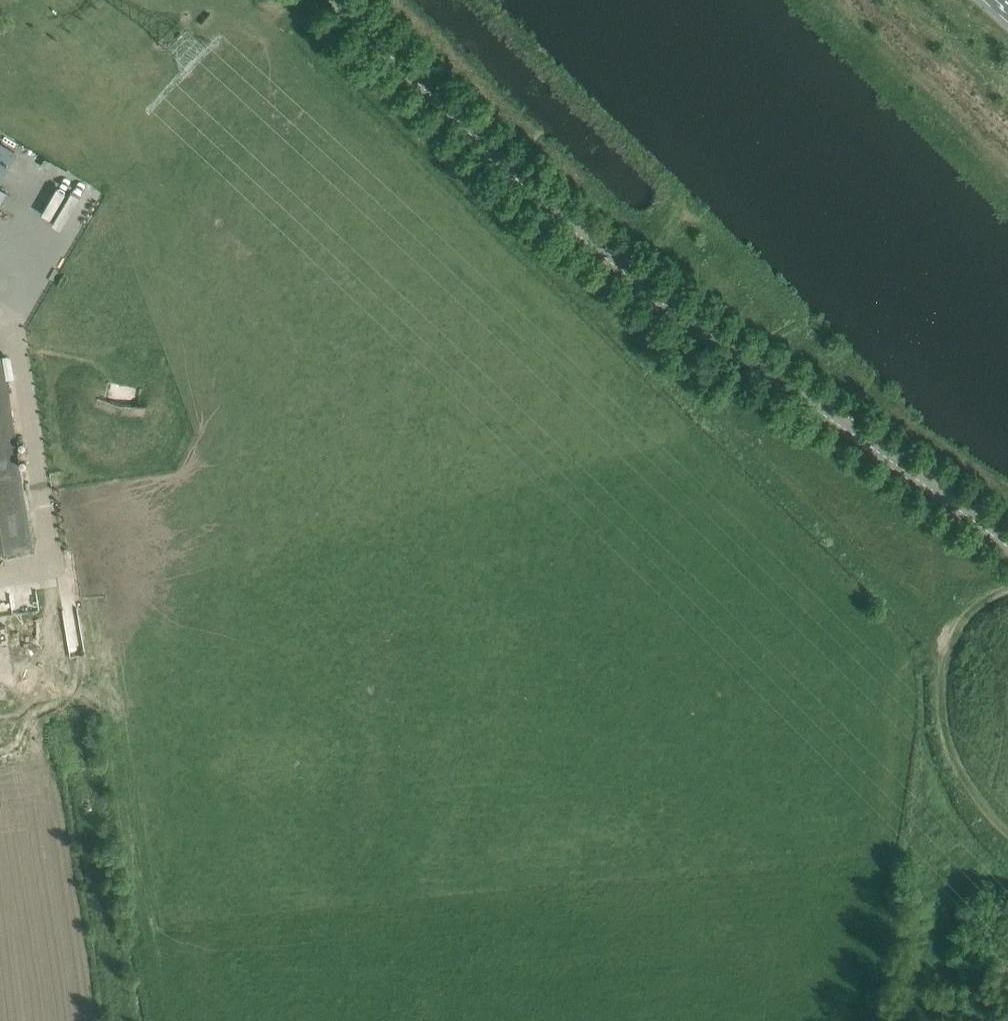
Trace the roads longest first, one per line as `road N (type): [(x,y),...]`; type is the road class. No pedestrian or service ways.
road 1 (tertiary): [(1007,542),(608,253),(342,0)]

